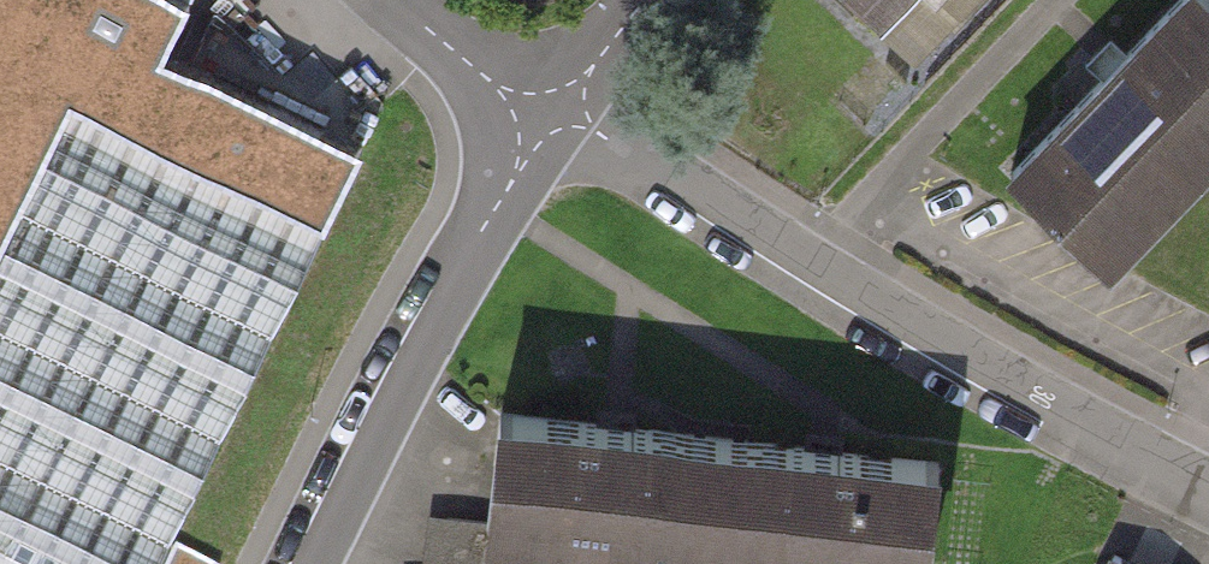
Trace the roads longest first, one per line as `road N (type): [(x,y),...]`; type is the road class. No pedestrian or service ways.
road 1 (residential): [(1208,490),(1067,418),(601,134),(548,113)]
road 2 (residential): [(548,113),(313,563)]
road 3 (residential): [(548,113),(489,81),(393,0)]
road 4 (residential): [(646,0),(548,113)]

